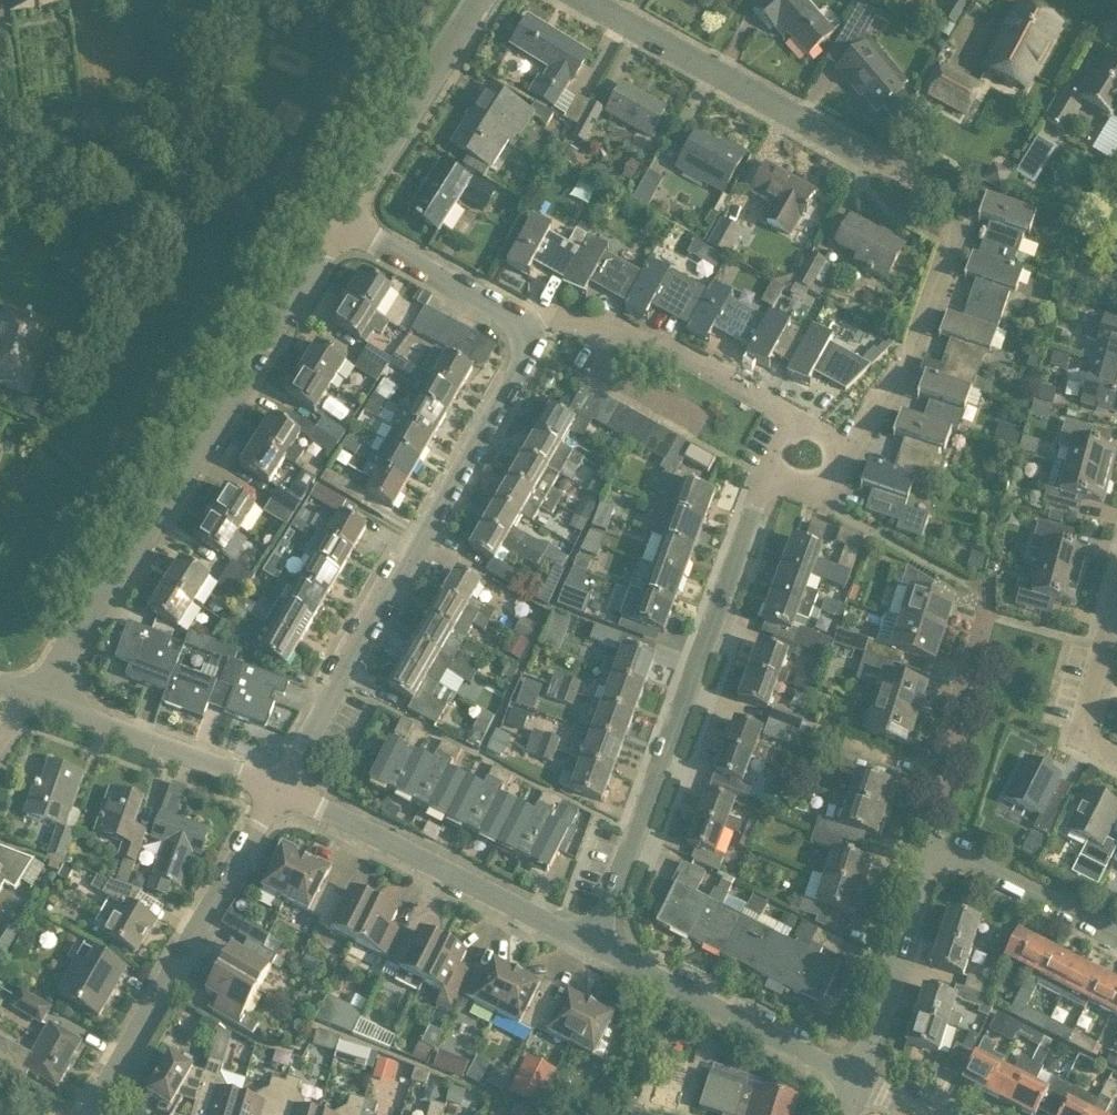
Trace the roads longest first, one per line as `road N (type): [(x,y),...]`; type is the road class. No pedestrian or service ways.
road 1 (residential): [(848,438),(904,371),(953,196),(606,0)]
road 2 (residential): [(34,685),(352,212)]
road 3 (residential): [(278,782),(544,327)]
road 4 (residential): [(587,930),(762,469)]
road 5 (residential): [(93,1114),(278,782)]
road 6 (residential): [(587,930),(278,782)]
road 7 (residential): [(856,1075),(587,930)]
road 8 (residential): [(278,782),(34,685)]
road 9 (residential): [(352,212),(483,0)]
road 10 (residential): [(931,847),(988,607)]
road 11 (residential): [(856,1075),(931,847)]
road 12 (residential): [(544,327),(352,212)]
road 13 (residential): [(782,412),(618,328),(593,324)]
road 14 (residential): [(1116,941),(931,847)]
road 15 (residential): [(1116,756),(1091,743),(1082,724),(1116,574)]
road 16 (residential): [(707,421),(605,368),(593,324)]
road 17 (residential): [(762,469),(828,498),(848,438)]

